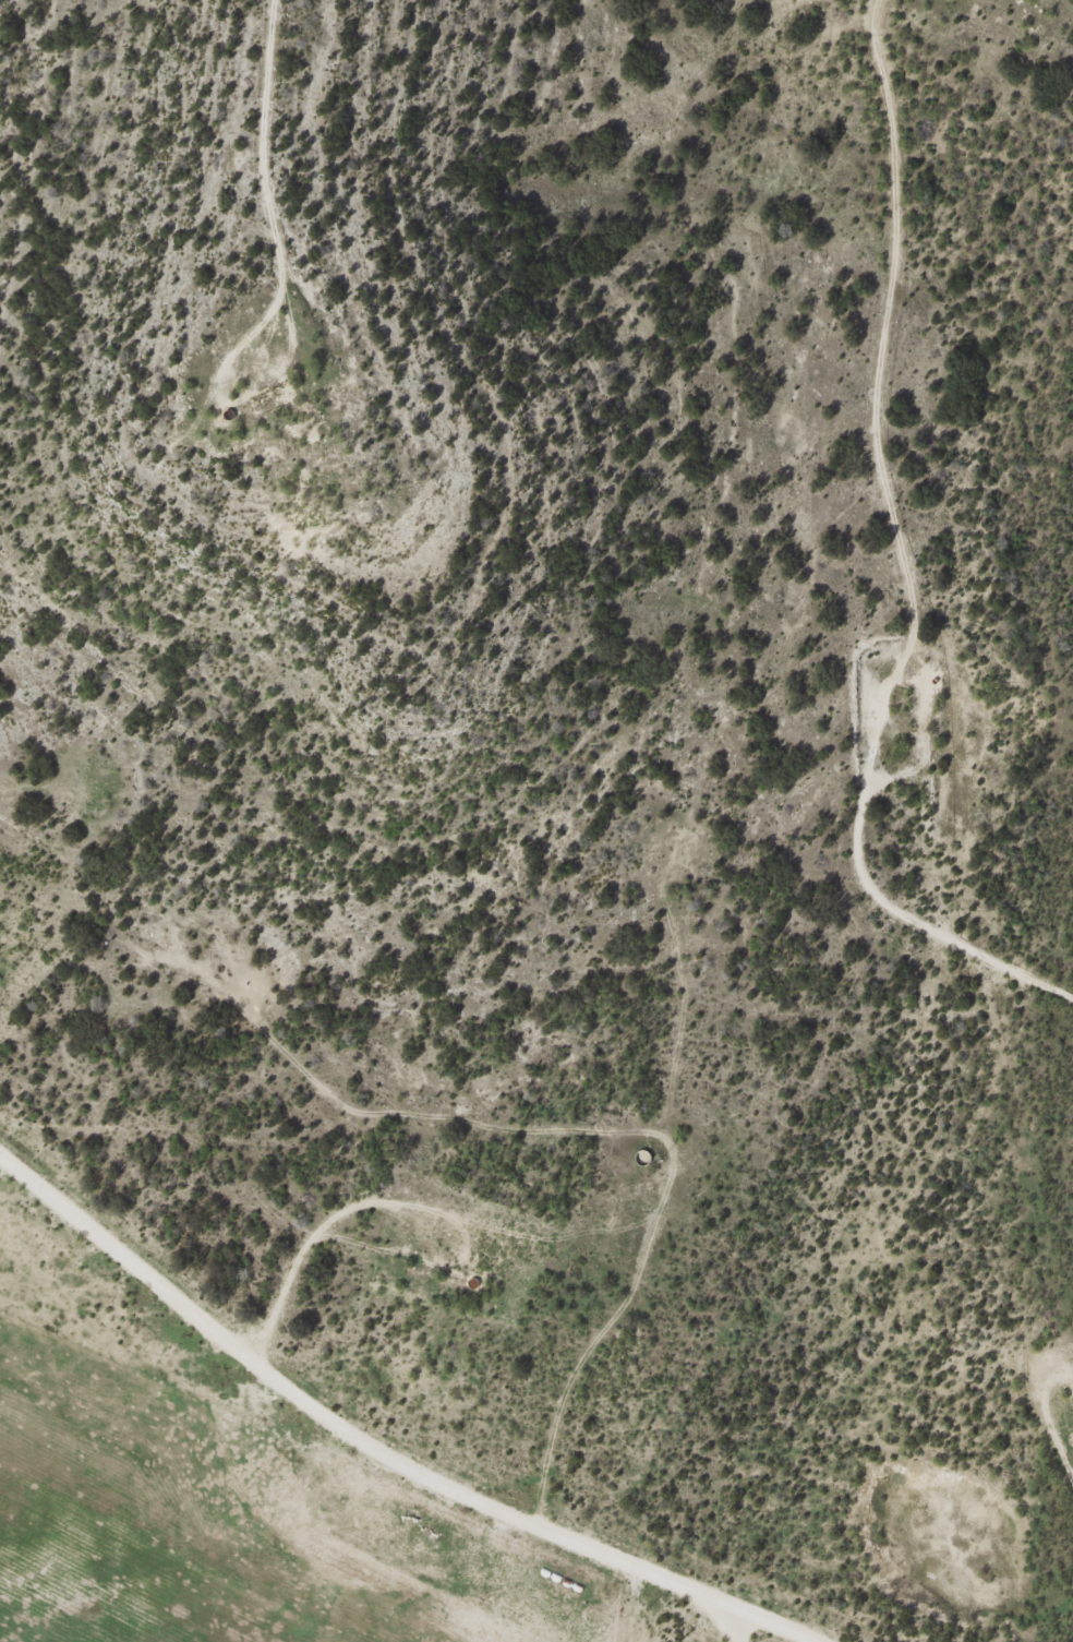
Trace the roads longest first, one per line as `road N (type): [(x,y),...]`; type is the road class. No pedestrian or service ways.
road 1 (track): [(803,1641),(351,1424),(0,1137)]

